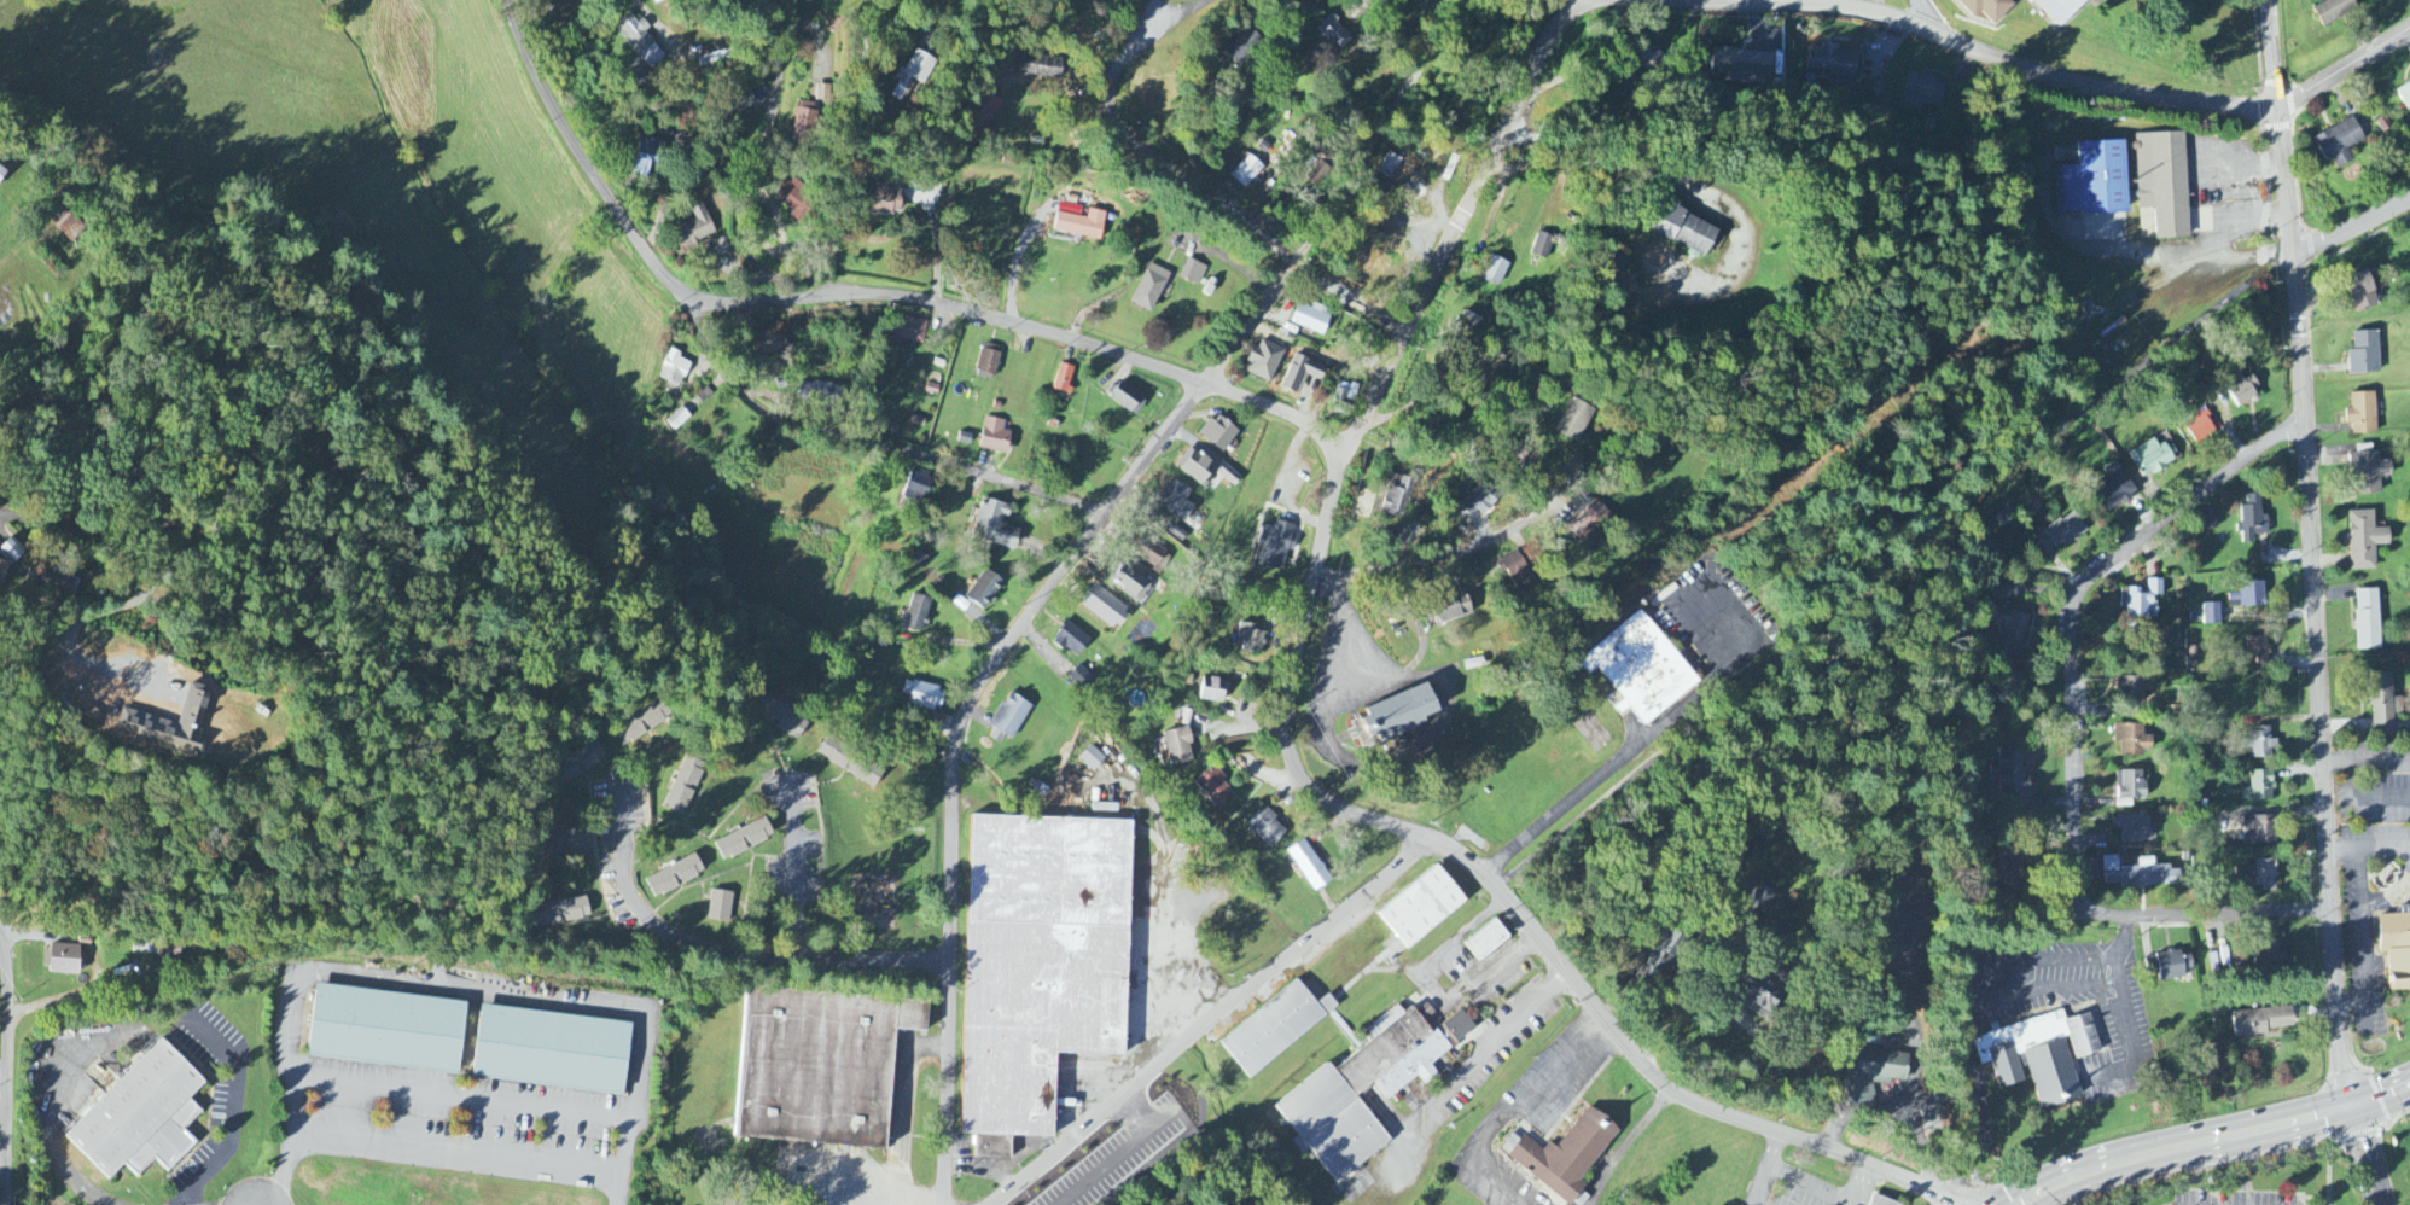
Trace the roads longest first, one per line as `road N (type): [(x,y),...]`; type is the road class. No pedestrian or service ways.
road 1 (residential): [(1969,1204),(1682,1096),(1605,1023),(1536,931),(1460,855),(1314,797),(1286,730),(1296,656),(1347,448),(1553,33),(1573,10)]
road 2 (residential): [(2353,1105),(2335,964),(2295,274),(2274,106),(2117,92),(2020,66),(1859,2),(1765,0)]
road 3 (residential): [(1347,448),(1288,414),(1203,382),(953,307),(837,301),(743,307),(680,296),(560,128),(522,54),(505,0)]
road 4 (residential): [(947,1204),(956,726),(1203,382)]
road 5 (residential): [(2334,909),(2105,916),(2079,897),(2070,619),(2080,583),(2304,425)]
road 6 (residential): [(988,1204),(1430,839)]
road 7 (residential): [(1105,513),(766,413),(720,368),(680,296)]
road 8 (residential): [(0,402),(60,406),(171,368),(232,372),(231,398),(173,497),(152,582)]
road 9 (residential): [(1141,34),(1108,83),(1117,130),(1265,234),(1281,258),(1280,278),(1203,382)]
road 10 (trunk): [(2011,1204),(2106,1164),(2409,1085)]
road 11 (residential): [(837,301),(747,260),(739,231),(796,0)]
road 12 (residential): [(817,957),(685,944),(654,929),(623,867),(616,788)]
road 13 (residential): [(1314,588),(1473,551),(1533,526),(1570,481)]
road 14 (residential): [(0,928),(7,965),(7,1204)]
road 15 (residential): [(762,140),(681,57),(642,0)]
road 16 (residential): [(1486,176),(1572,162),(1665,174)]
road 17 (residential): [(801,956),(790,784)]
road 18 (residential): [(2274,106),(2409,27)]
road 19 (residential): [(950,961),(817,957)]
road 20 (residential): [(2295,274),(2409,212)]

